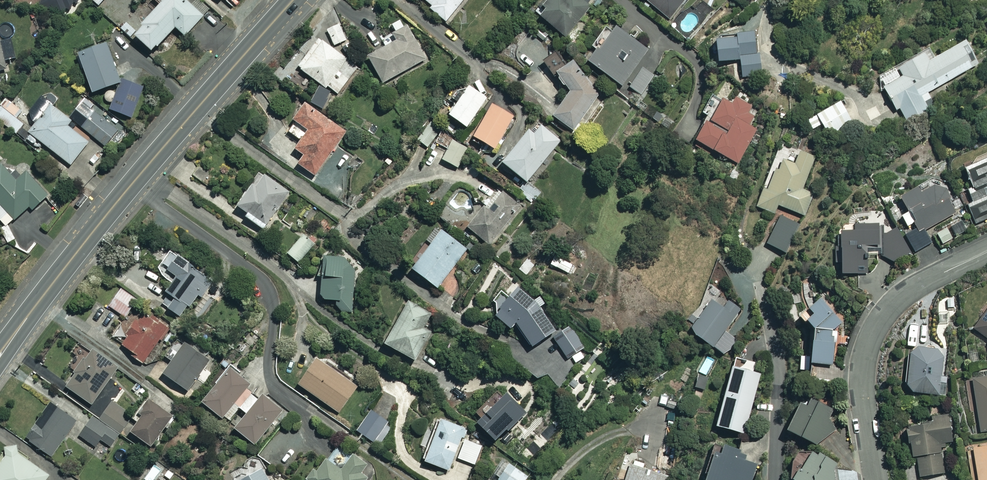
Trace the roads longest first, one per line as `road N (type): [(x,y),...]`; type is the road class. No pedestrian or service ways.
road 1 (secondary): [(293,0),(113,206),(0,355)]
road 2 (residential): [(874,479),(861,386),(878,319),(912,290),(986,252)]

